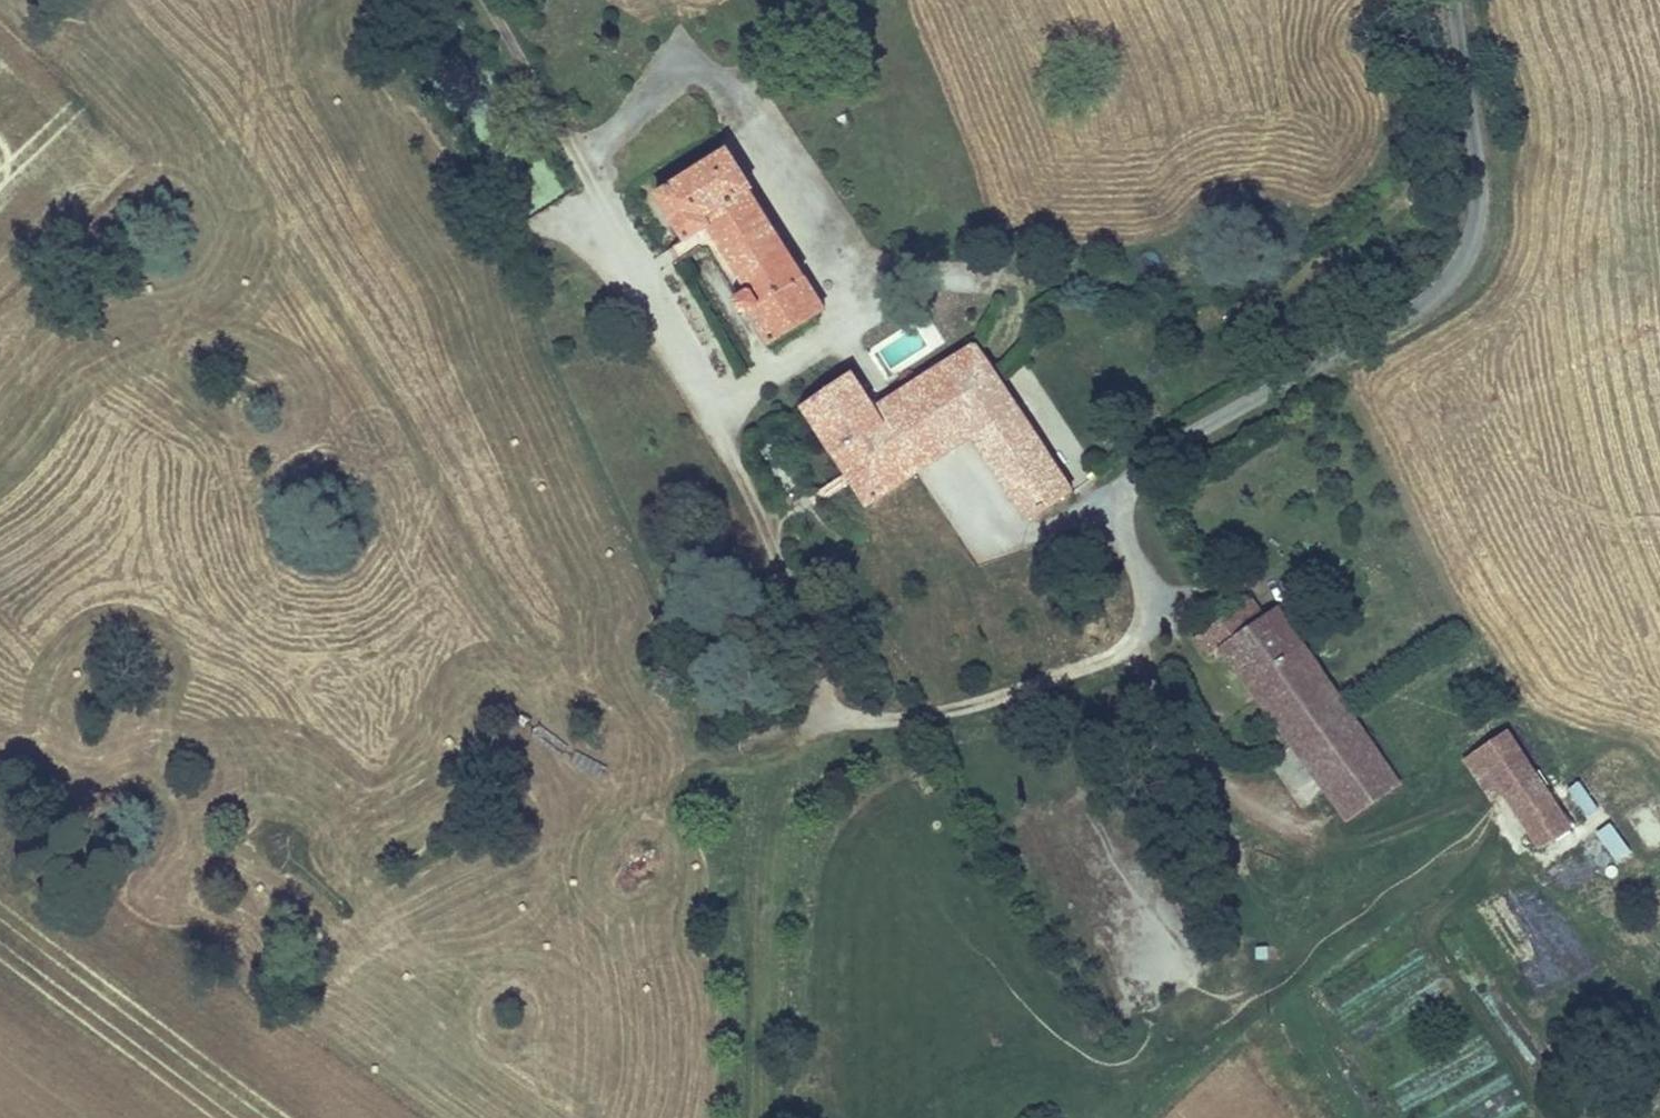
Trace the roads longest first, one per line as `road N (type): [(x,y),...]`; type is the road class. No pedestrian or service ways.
road 1 (unclassified): [(1148,590),(1109,507),(1137,451),(1417,306),(1451,265),(1470,189),(1452,0)]
road 2 (track): [(765,1117),(765,995),(817,709)]

